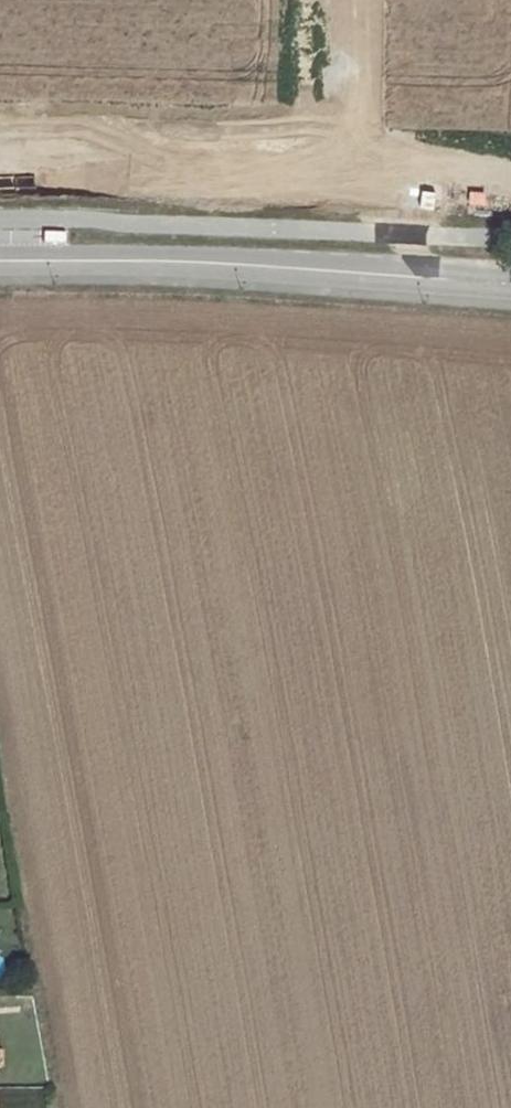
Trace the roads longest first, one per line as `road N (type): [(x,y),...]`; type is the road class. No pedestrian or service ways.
road 1 (unclassified): [(510,284),(206,263),(0,262)]

